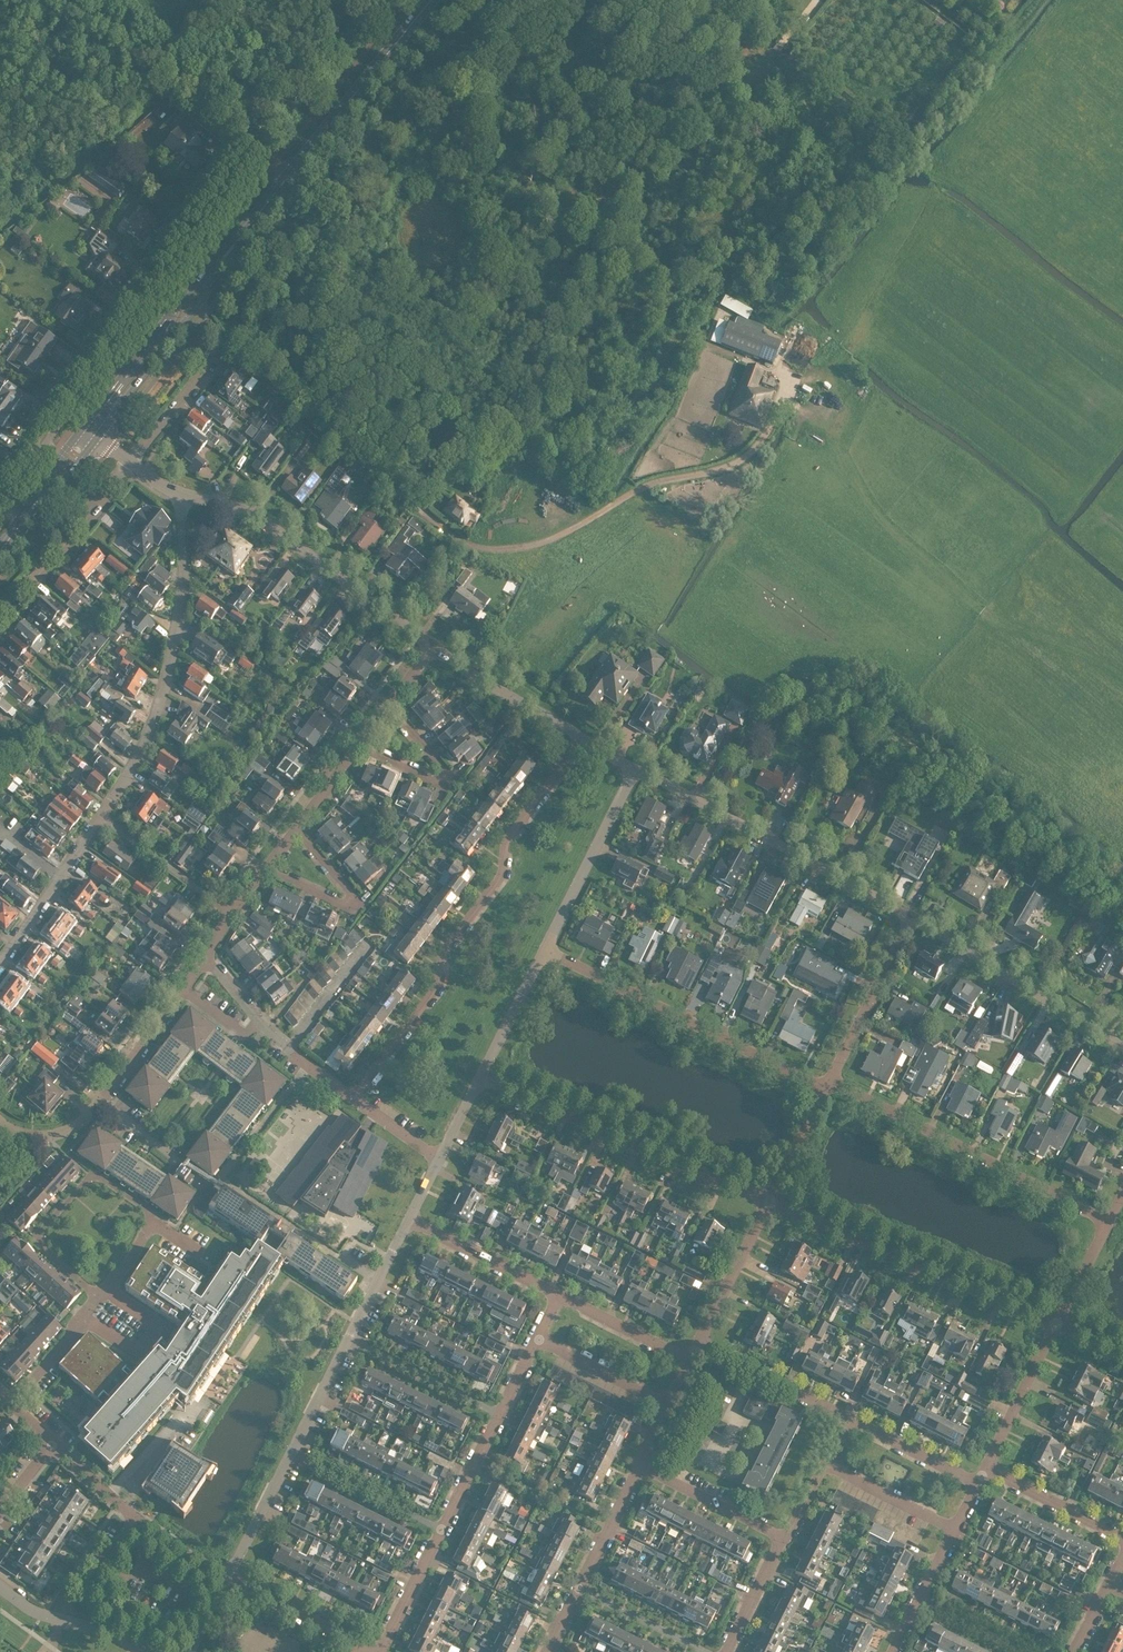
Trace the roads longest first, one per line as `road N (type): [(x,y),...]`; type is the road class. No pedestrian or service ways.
road 1 (primary): [(94,432),(430,0)]
road 2 (residential): [(351,1098),(437,987),(447,945),(501,870),(507,834),(582,737)]
road 3 (residential): [(227,1576),(409,1221)]
road 4 (residential): [(378,1651),(535,1342)]
road 5 (residential): [(180,491),(182,582),(163,697),(106,813)]
road 6 (residential): [(231,913),(427,642)]
road 7 (residential): [(825,1087),(541,947)]
road 8 (residential): [(1106,1222),(843,1082),(825,1087)]
road 9 (residential): [(769,1201),(481,1079)]
road 10 (residential): [(909,913),(634,766)]
road 11 (residential): [(1056,1321),(769,1201)]
road 12 (residential): [(0,1123),(21,1135),(73,1131),(204,956)]
road 13 (residential): [(427,642),(270,521),(180,491)]
road 14 (residential): [(1122,1045),(909,913)]
road 15 (residential): [(227,1576),(136,1519),(53,1443)]
road 16 (residential): [(541,1651),(635,1465)]
road 17 (residential): [(351,1098),(260,1024),(204,956)]
road 18 (residential): [(541,947),(634,766)]
road 19 (residential): [(0,610),(130,460)]
road 20 (residential): [(825,1087),(909,913)]
road 21 (residential): [(582,737),(427,642)]
road 22 (residential): [(106,813),(0,960)]
road 23 (residential): [(90,1173),(40,1230),(40,1243),(102,1297)]
road 24 (residential): [(559,1296),(409,1221)]
road 25 (residential): [(847,1417),(697,1342)]
road 26 (residential): [(784,1539),(635,1465)]
road 27 (residential): [(107,1289),(156,1327),(132,1358),(84,1317)]
road 28 (residential): [(986,1469),(1056,1321)]
road 29 (residential): [(231,913),(106,813)]
road 30 (residential): [(697,1342),(769,1201)]
road 31 (residential): [(363,1651),(227,1576)]
road 32 (residential): [(141,1648),(41,1612),(0,1586)]
road 33 (residential): [(1122,1538),(986,1469)]
road 34 (primary): [(0,552),(94,432)]
road 35 (residential): [(130,460),(223,341)]
road 36 (residential): [(978,1483),(847,1417)]
road 37 (residential): [(954,1530),(824,1465)]
road 38 (residential): [(481,1079),(541,947)]
road 39 (residential): [(559,1296),(689,1358)]
road 40 (residential): [(664,1405),(535,1342)]
road 41 (residential): [(891,1651),(954,1530)]
road 42 (residential): [(723,1651),(784,1539)]
road 43 (residential): [(769,1201),(825,1087)]

